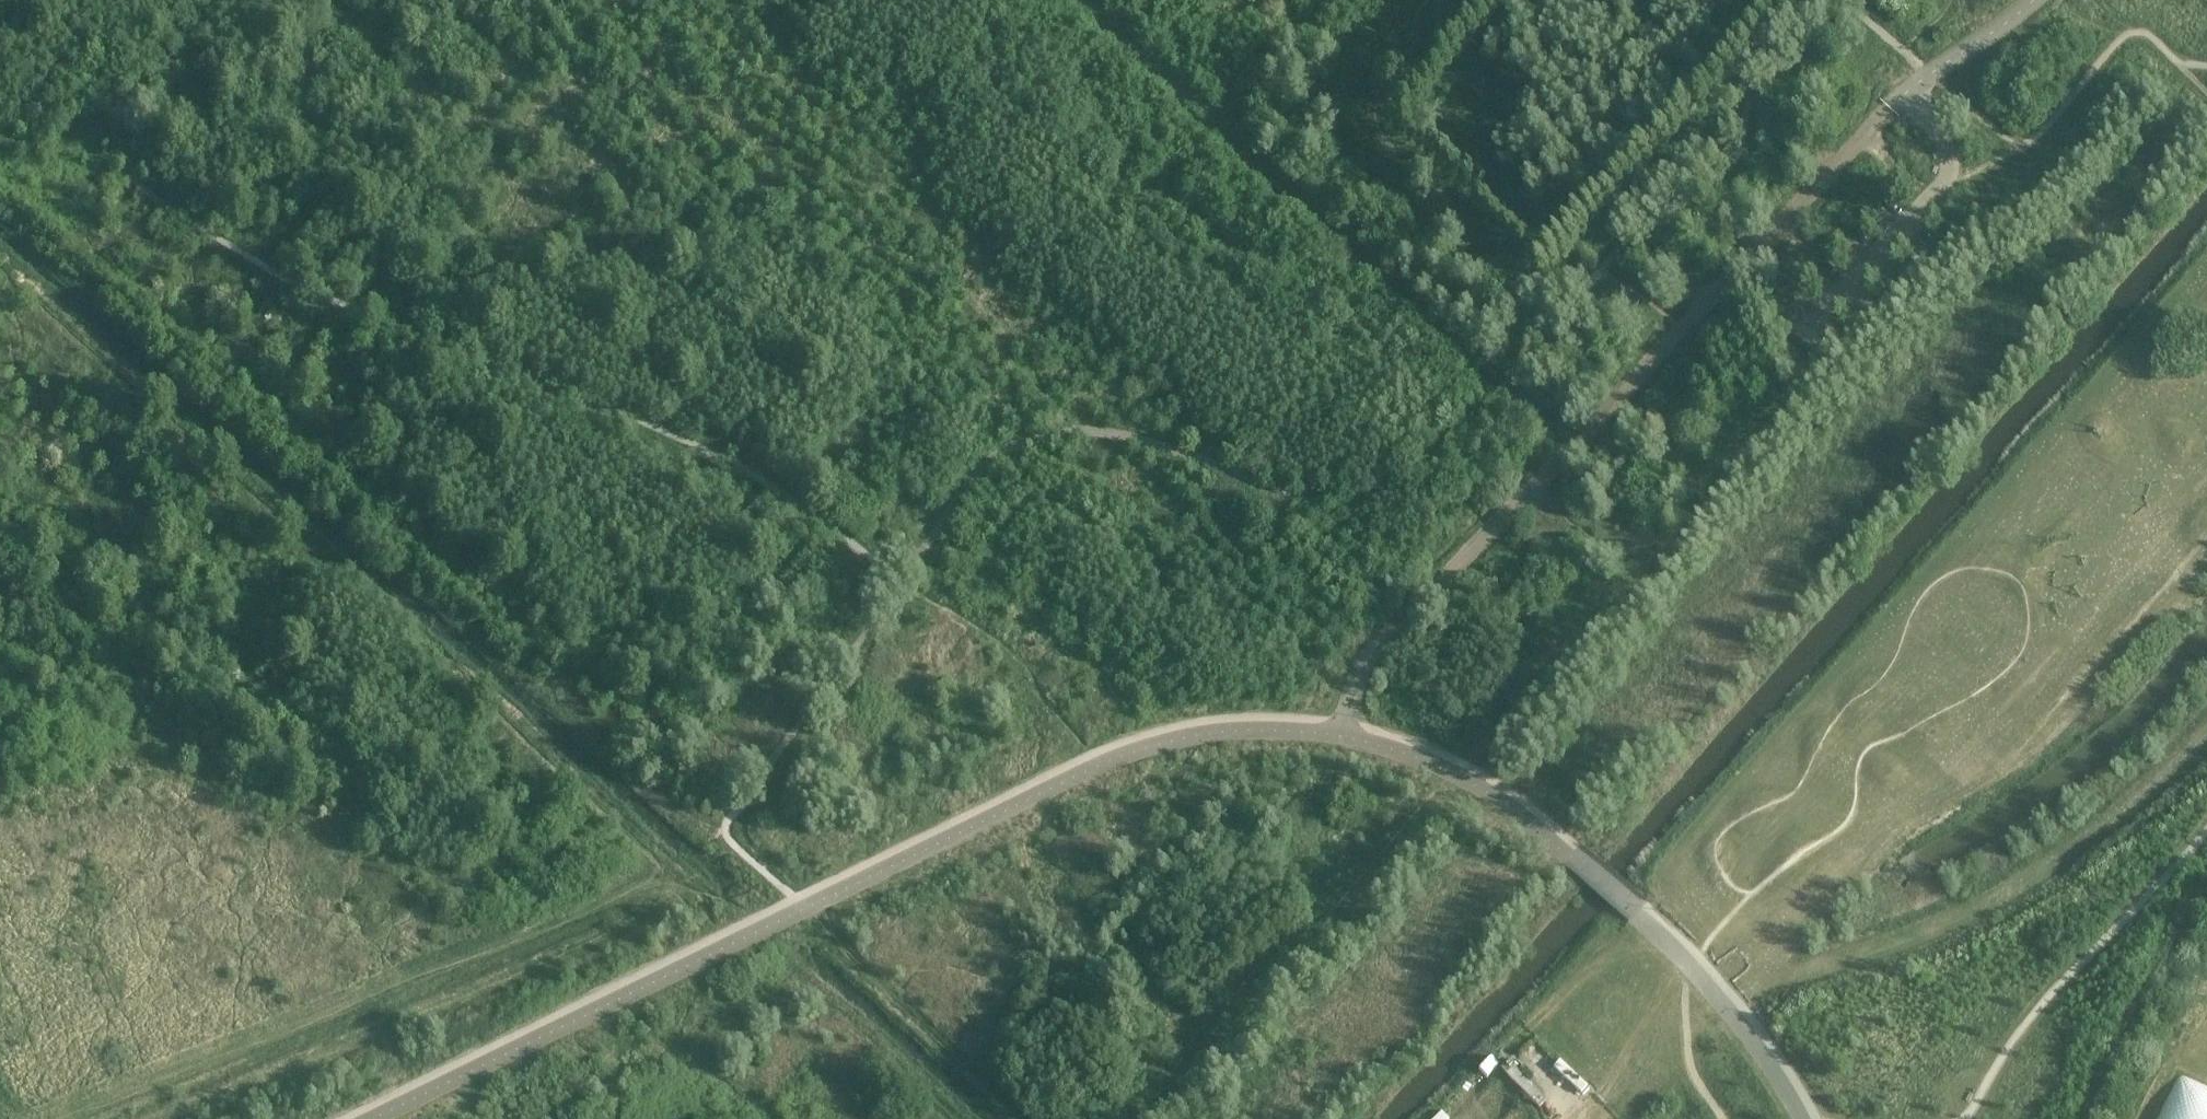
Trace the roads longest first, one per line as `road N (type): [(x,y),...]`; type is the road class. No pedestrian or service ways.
road 1 (track): [(1339,734),(1375,639),(1543,477),(1884,114)]
road 2 (unclassified): [(1802,334),(1945,185),(1951,152),(1907,93)]
road 3 (unclassified): [(2032,0),(1907,93)]

